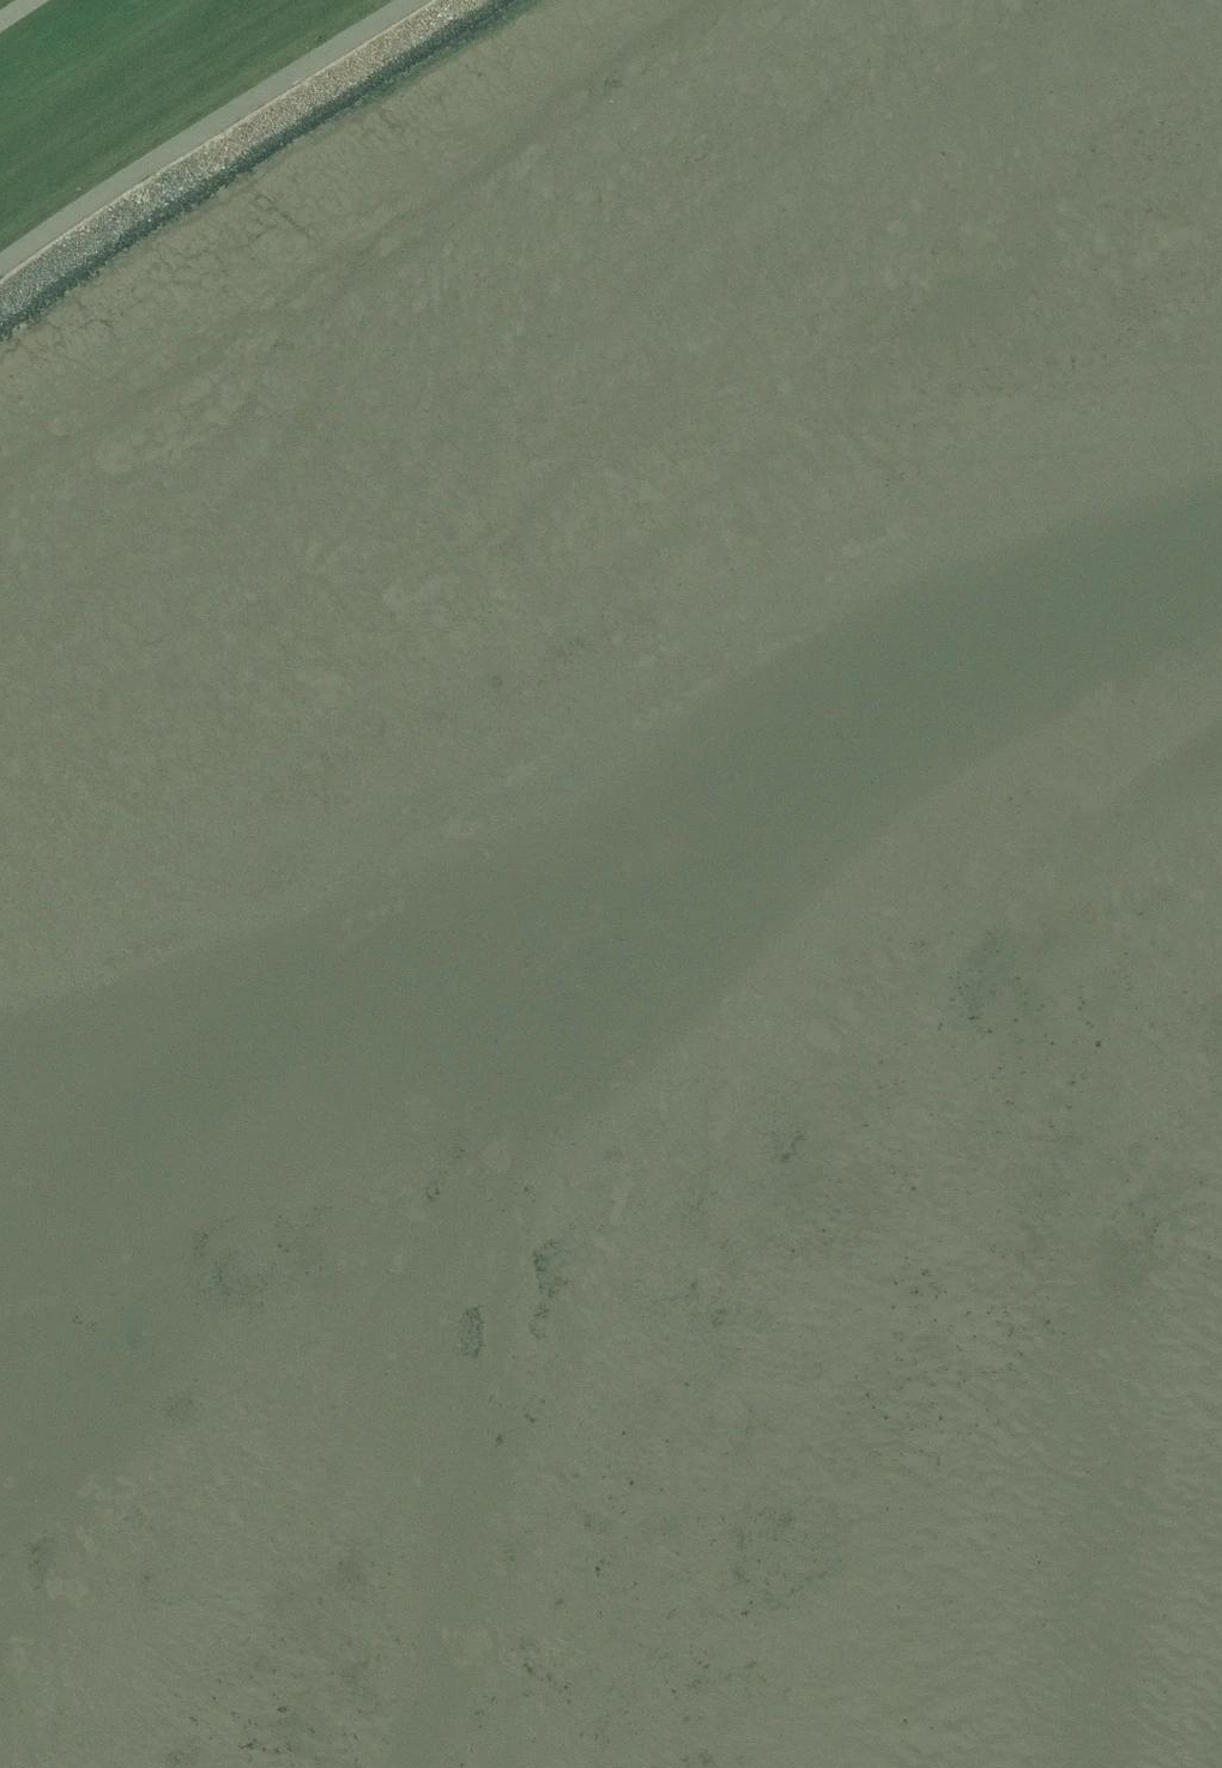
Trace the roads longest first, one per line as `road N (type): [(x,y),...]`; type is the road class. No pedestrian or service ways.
road 1 (unclassified): [(0,290),(183,159),(439,0)]

